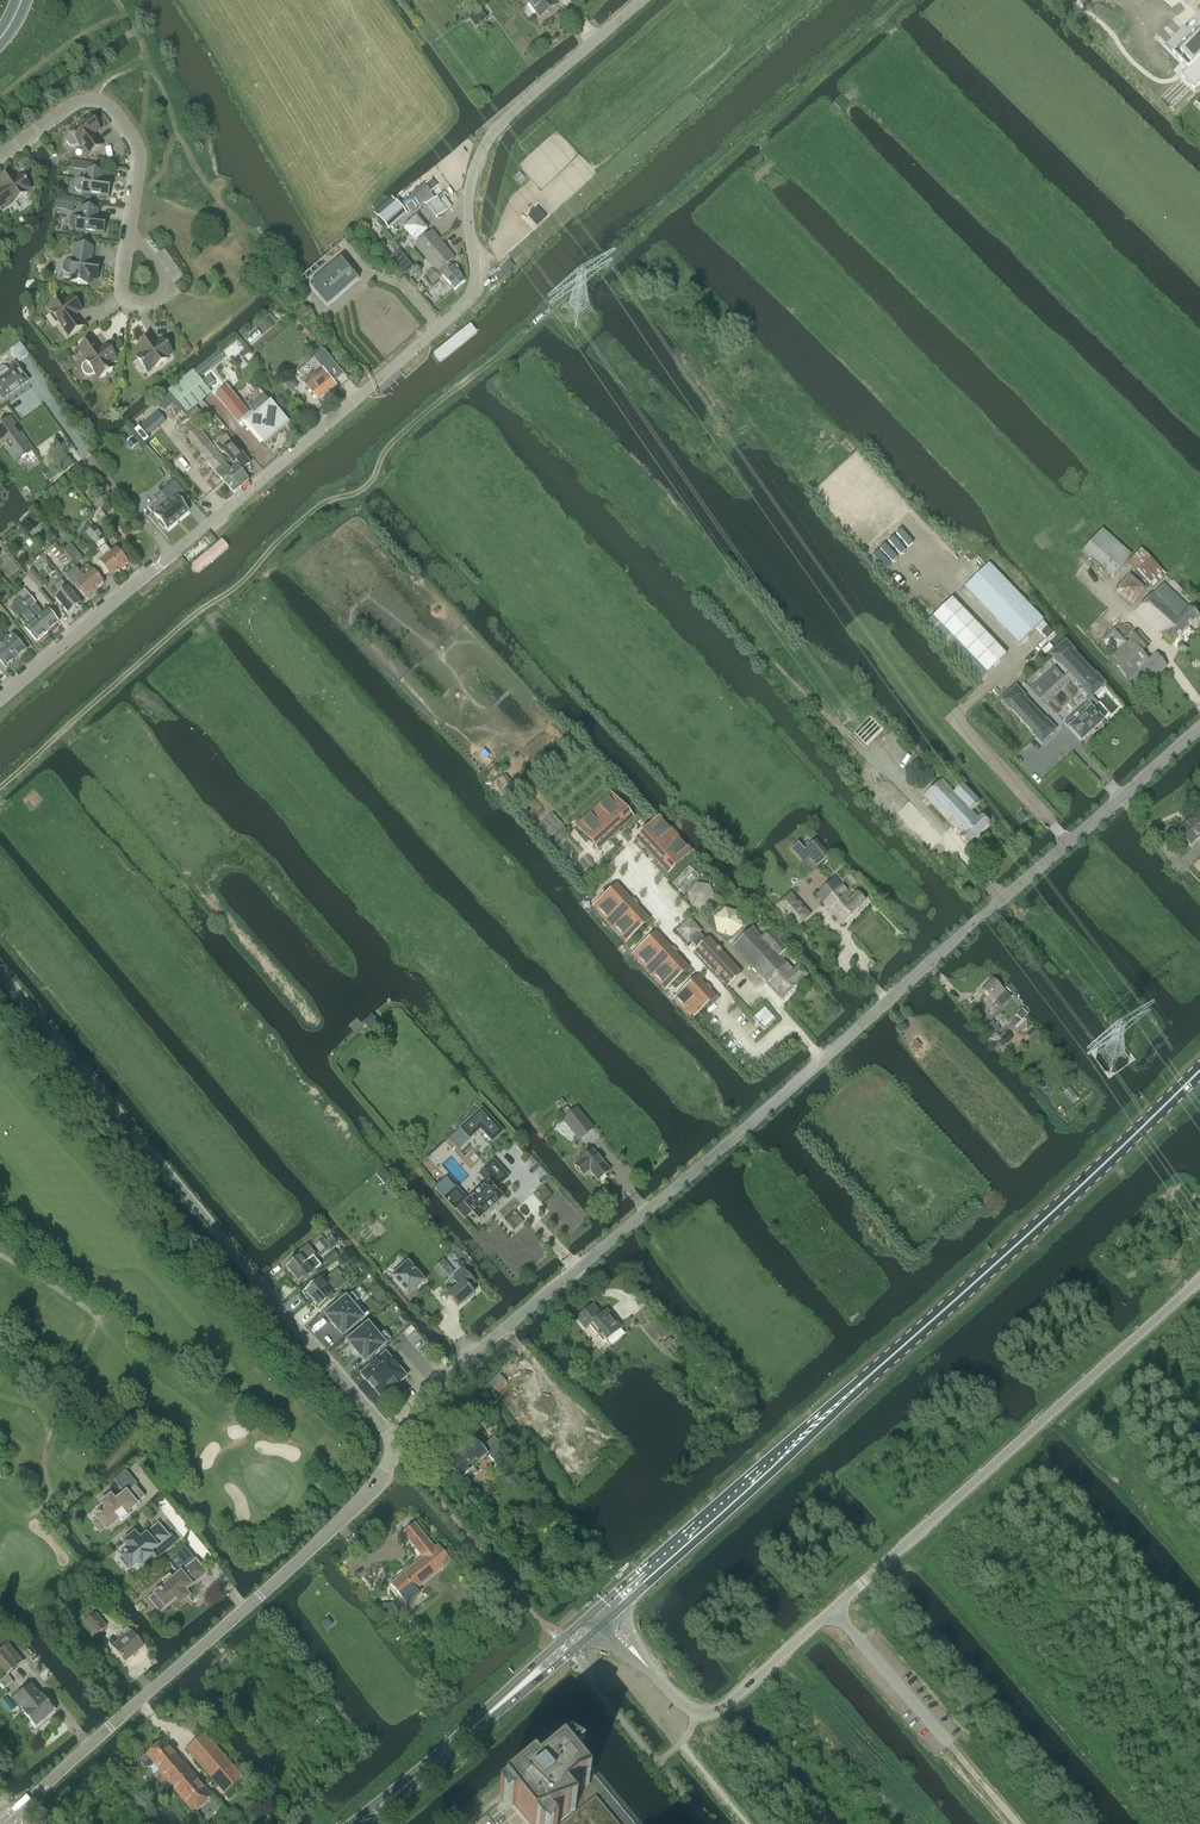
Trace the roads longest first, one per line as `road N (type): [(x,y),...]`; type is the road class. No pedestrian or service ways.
road 1 (unclassified): [(396,1445),(455,1372),(743,1132),(1199,728)]
road 2 (primary): [(607,1608),(1199,1070)]
road 3 (unclassified): [(172,557),(462,307),(475,276),(470,184),(487,144),(642,0)]
road 4 (track): [(0,785),(240,582),(300,521),(363,489),(386,448),(555,304)]
road 5 (unclassified): [(1199,1280),(727,1705)]
road 6 (unclassified): [(396,1445),(0,970)]
road 7 (unclassified): [(17,1810),(352,1511),(396,1445)]
road 8 (residential): [(0,155),(75,104),(105,106),(138,153),(130,241)]
road 9 (unclassified): [(23,365),(172,557)]
road 10 (unclassified): [(0,699),(172,557)]
road 11 (primary): [(362,1823),(522,1685)]
road 12 (residential): [(130,241),(160,269),(167,290),(139,304),(124,290)]

